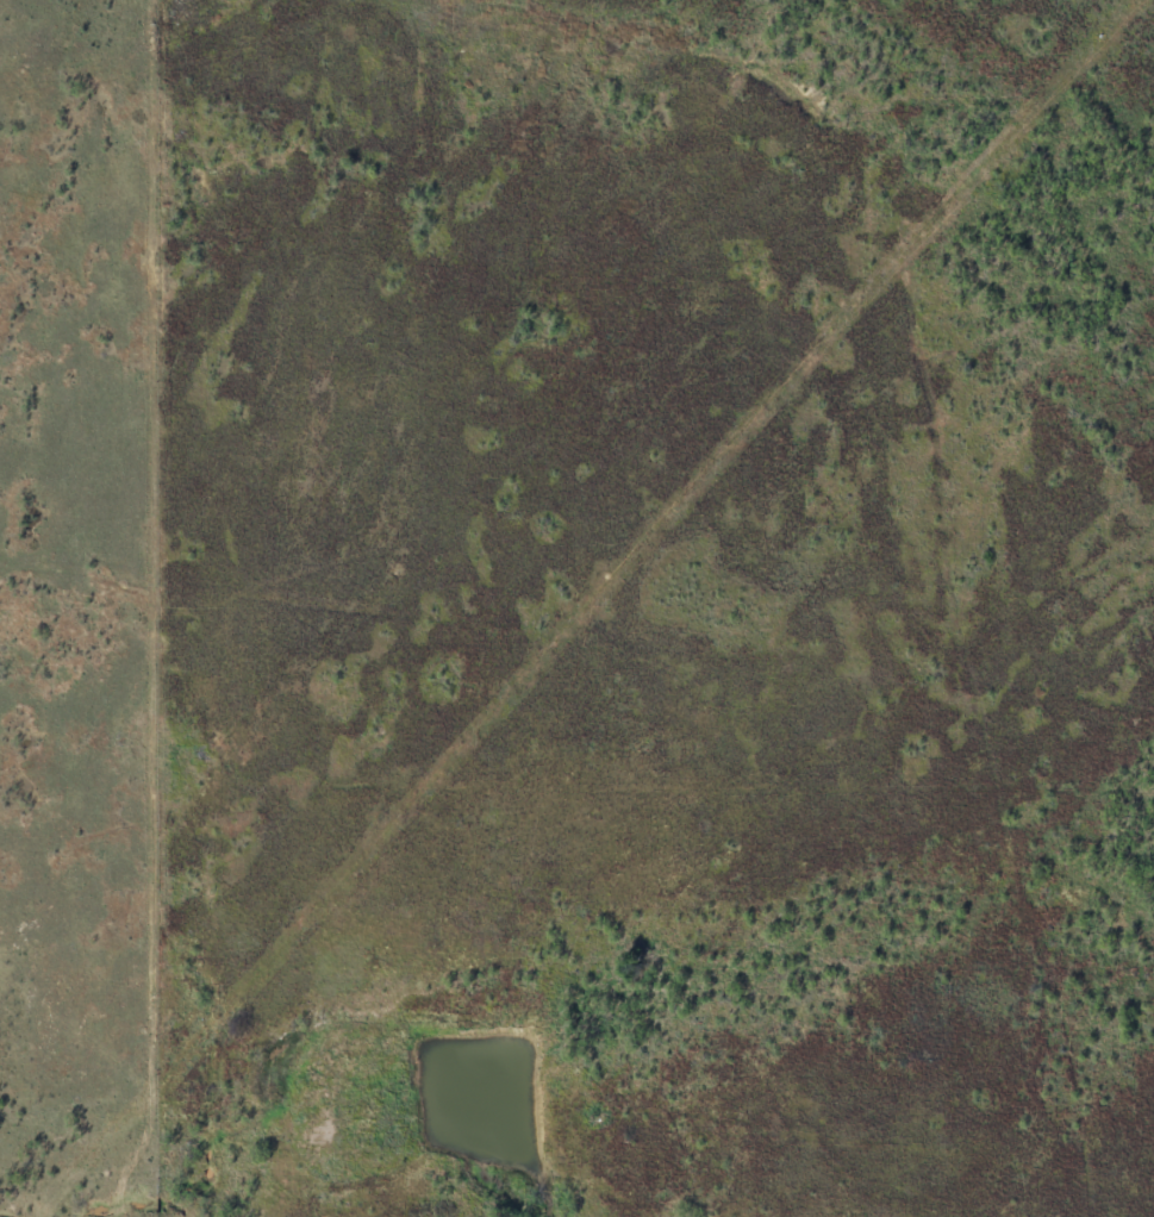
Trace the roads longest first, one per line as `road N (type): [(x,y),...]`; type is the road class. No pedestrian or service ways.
road 1 (residential): [(0,1057),(52,1112),(195,1216)]

